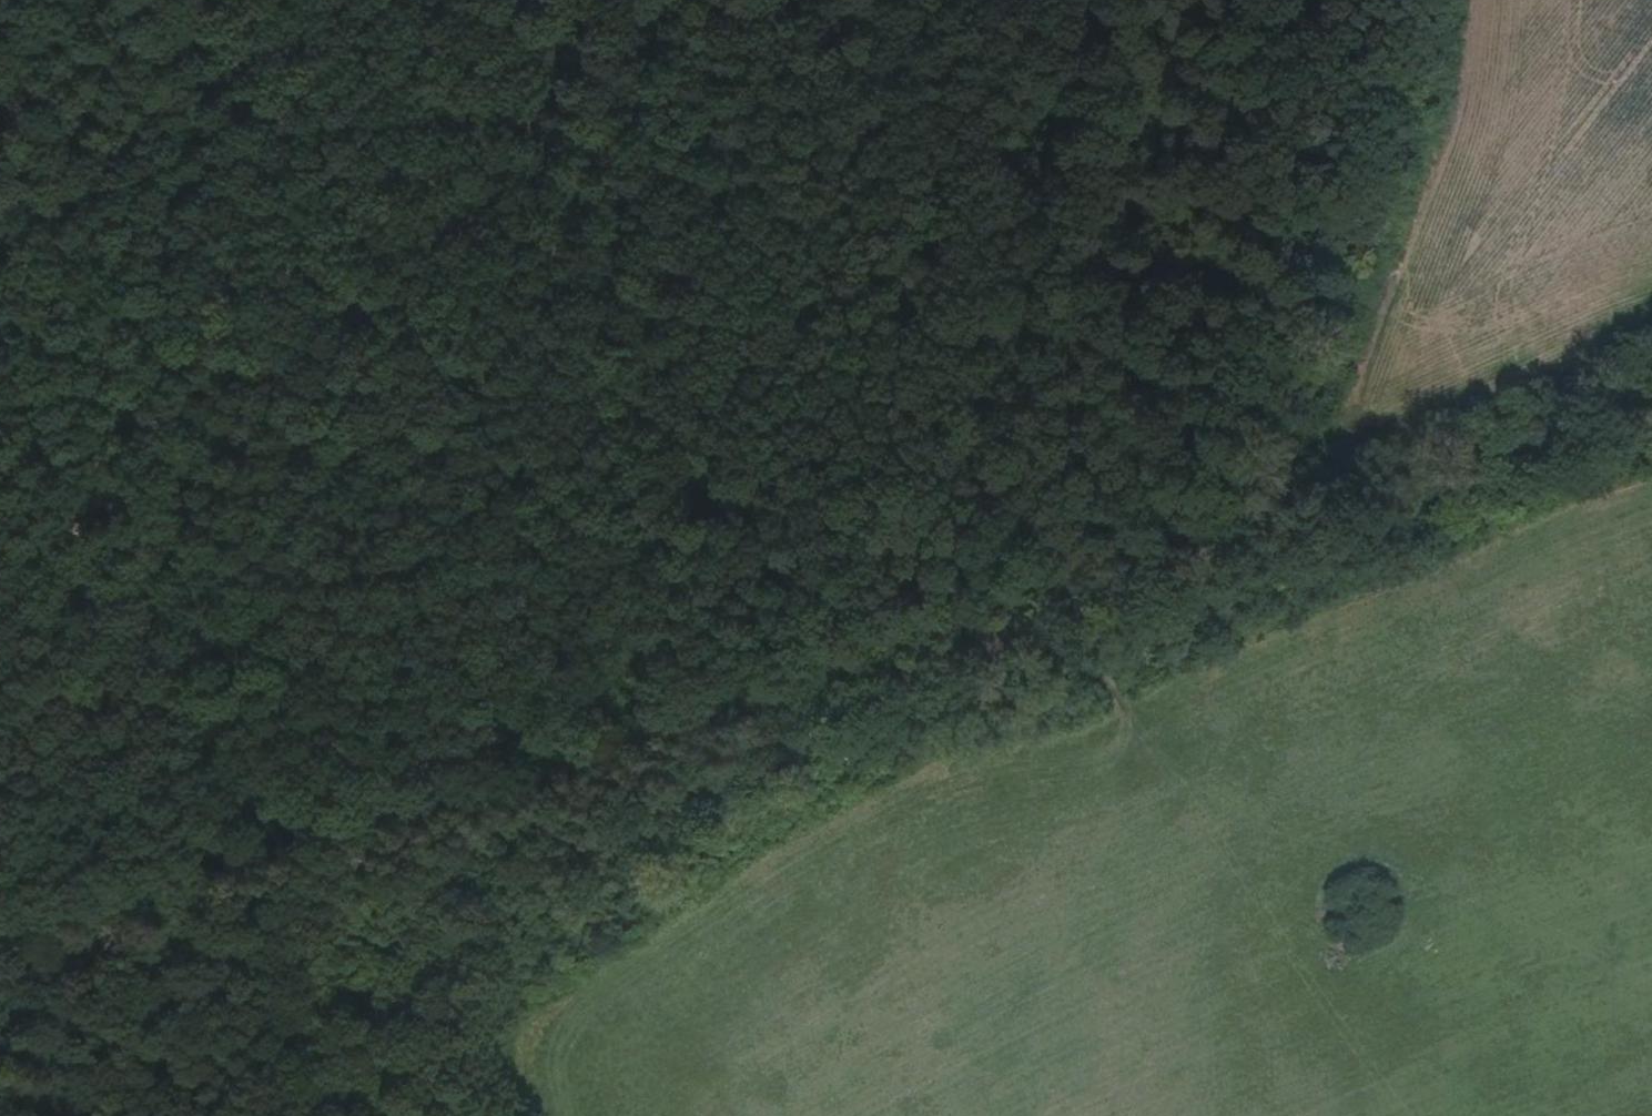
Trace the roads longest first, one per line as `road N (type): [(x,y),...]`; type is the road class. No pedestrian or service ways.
road 1 (track): [(1651,368),(987,645),(718,737),(0,927)]

